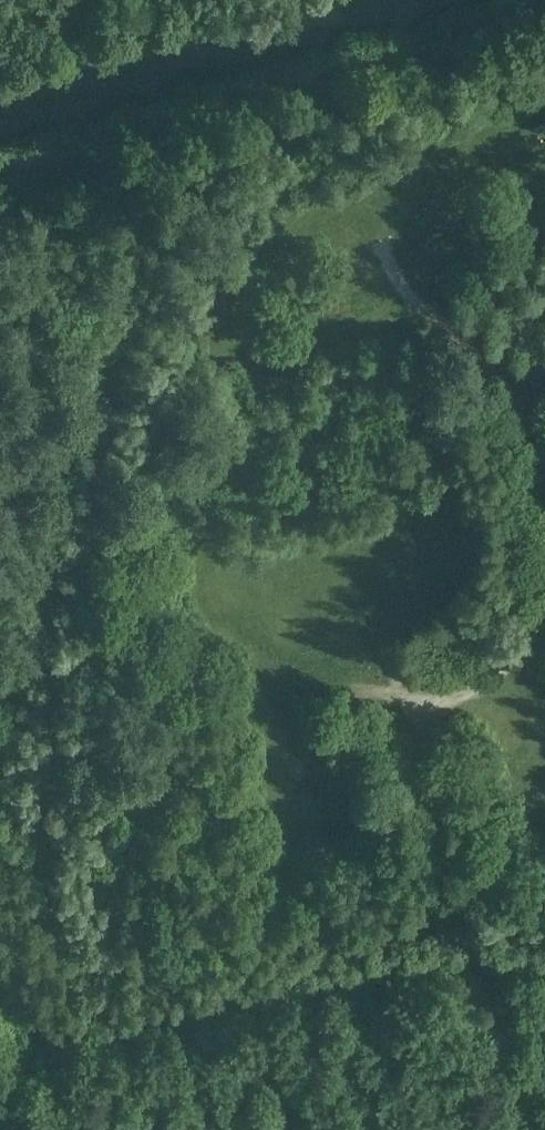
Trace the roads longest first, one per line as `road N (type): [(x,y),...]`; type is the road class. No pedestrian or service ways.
road 1 (track): [(0,172),(544,11)]
road 2 (track): [(544,619),(493,677),(444,699),(400,694),(383,645)]

